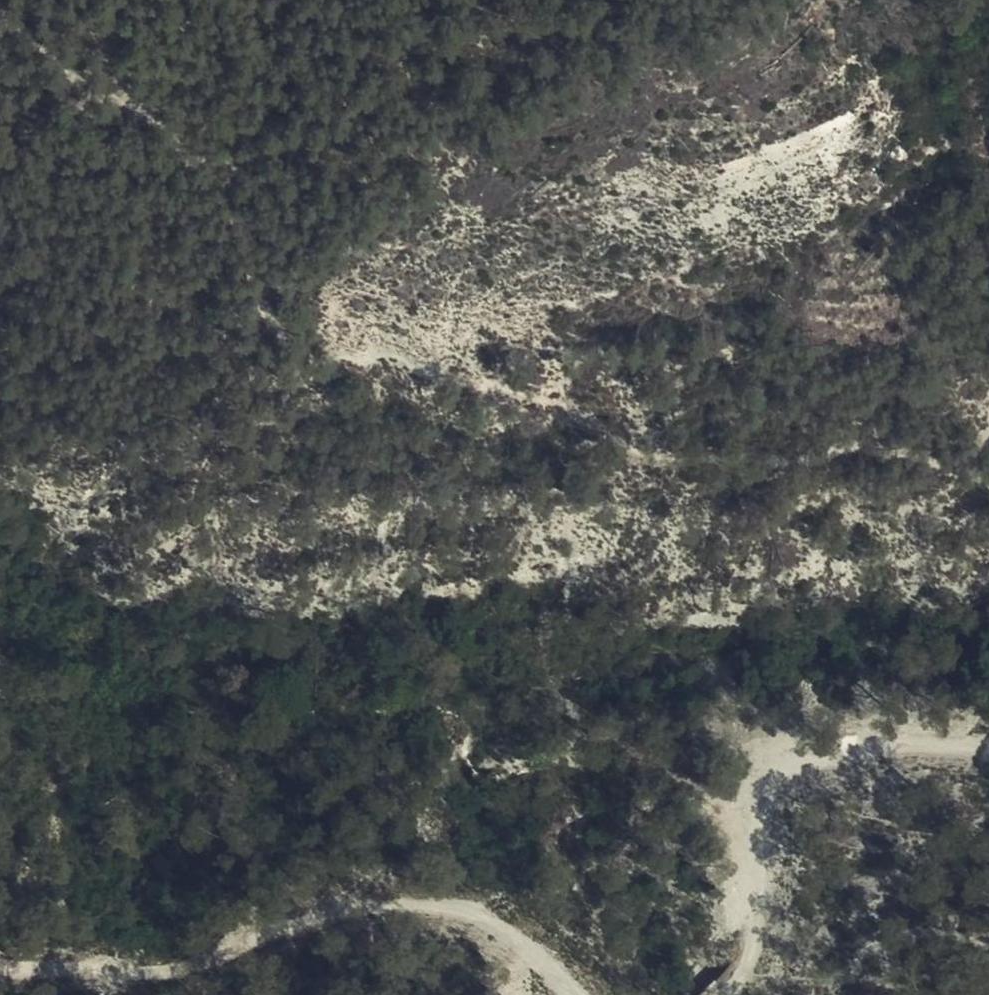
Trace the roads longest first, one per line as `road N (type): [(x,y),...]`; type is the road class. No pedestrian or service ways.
road 1 (track): [(557,994),(490,931),(414,905),(295,923),(178,973),(0,969)]
road 2 (track): [(988,749),(840,755),(776,774),(760,805),(741,980),(724,994)]

